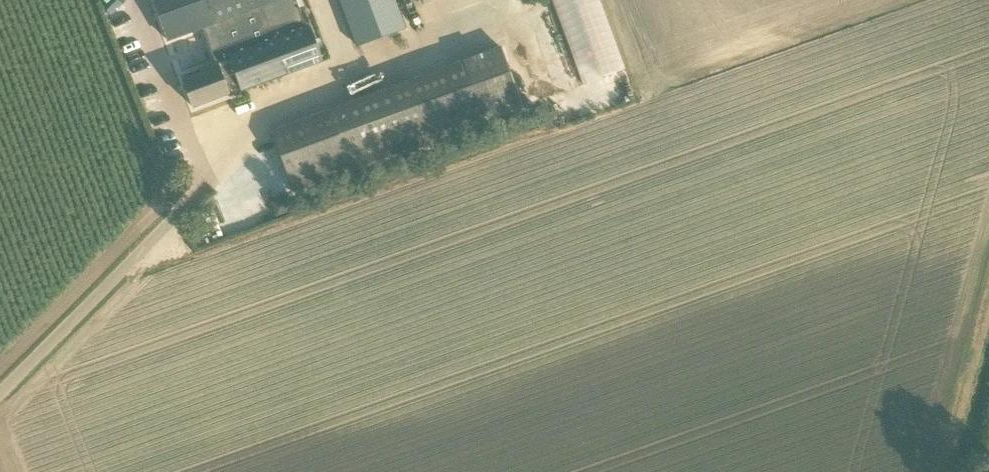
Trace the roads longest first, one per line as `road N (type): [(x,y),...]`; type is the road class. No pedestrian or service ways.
road 1 (unclassified): [(0,380),(174,202)]

